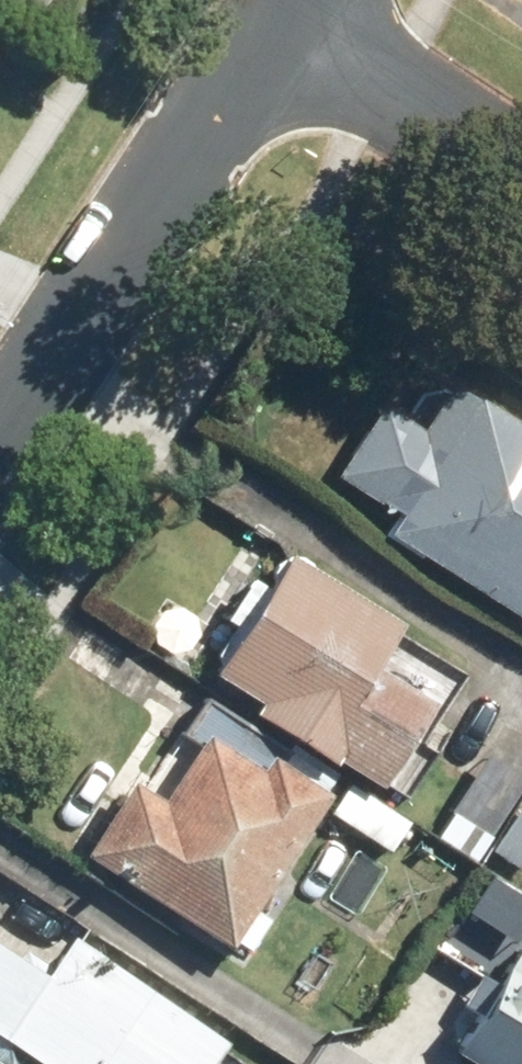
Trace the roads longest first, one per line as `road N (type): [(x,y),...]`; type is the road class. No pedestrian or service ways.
road 1 (residential): [(282,13),(0,444)]
road 2 (residential): [(282,13),(521,170)]

